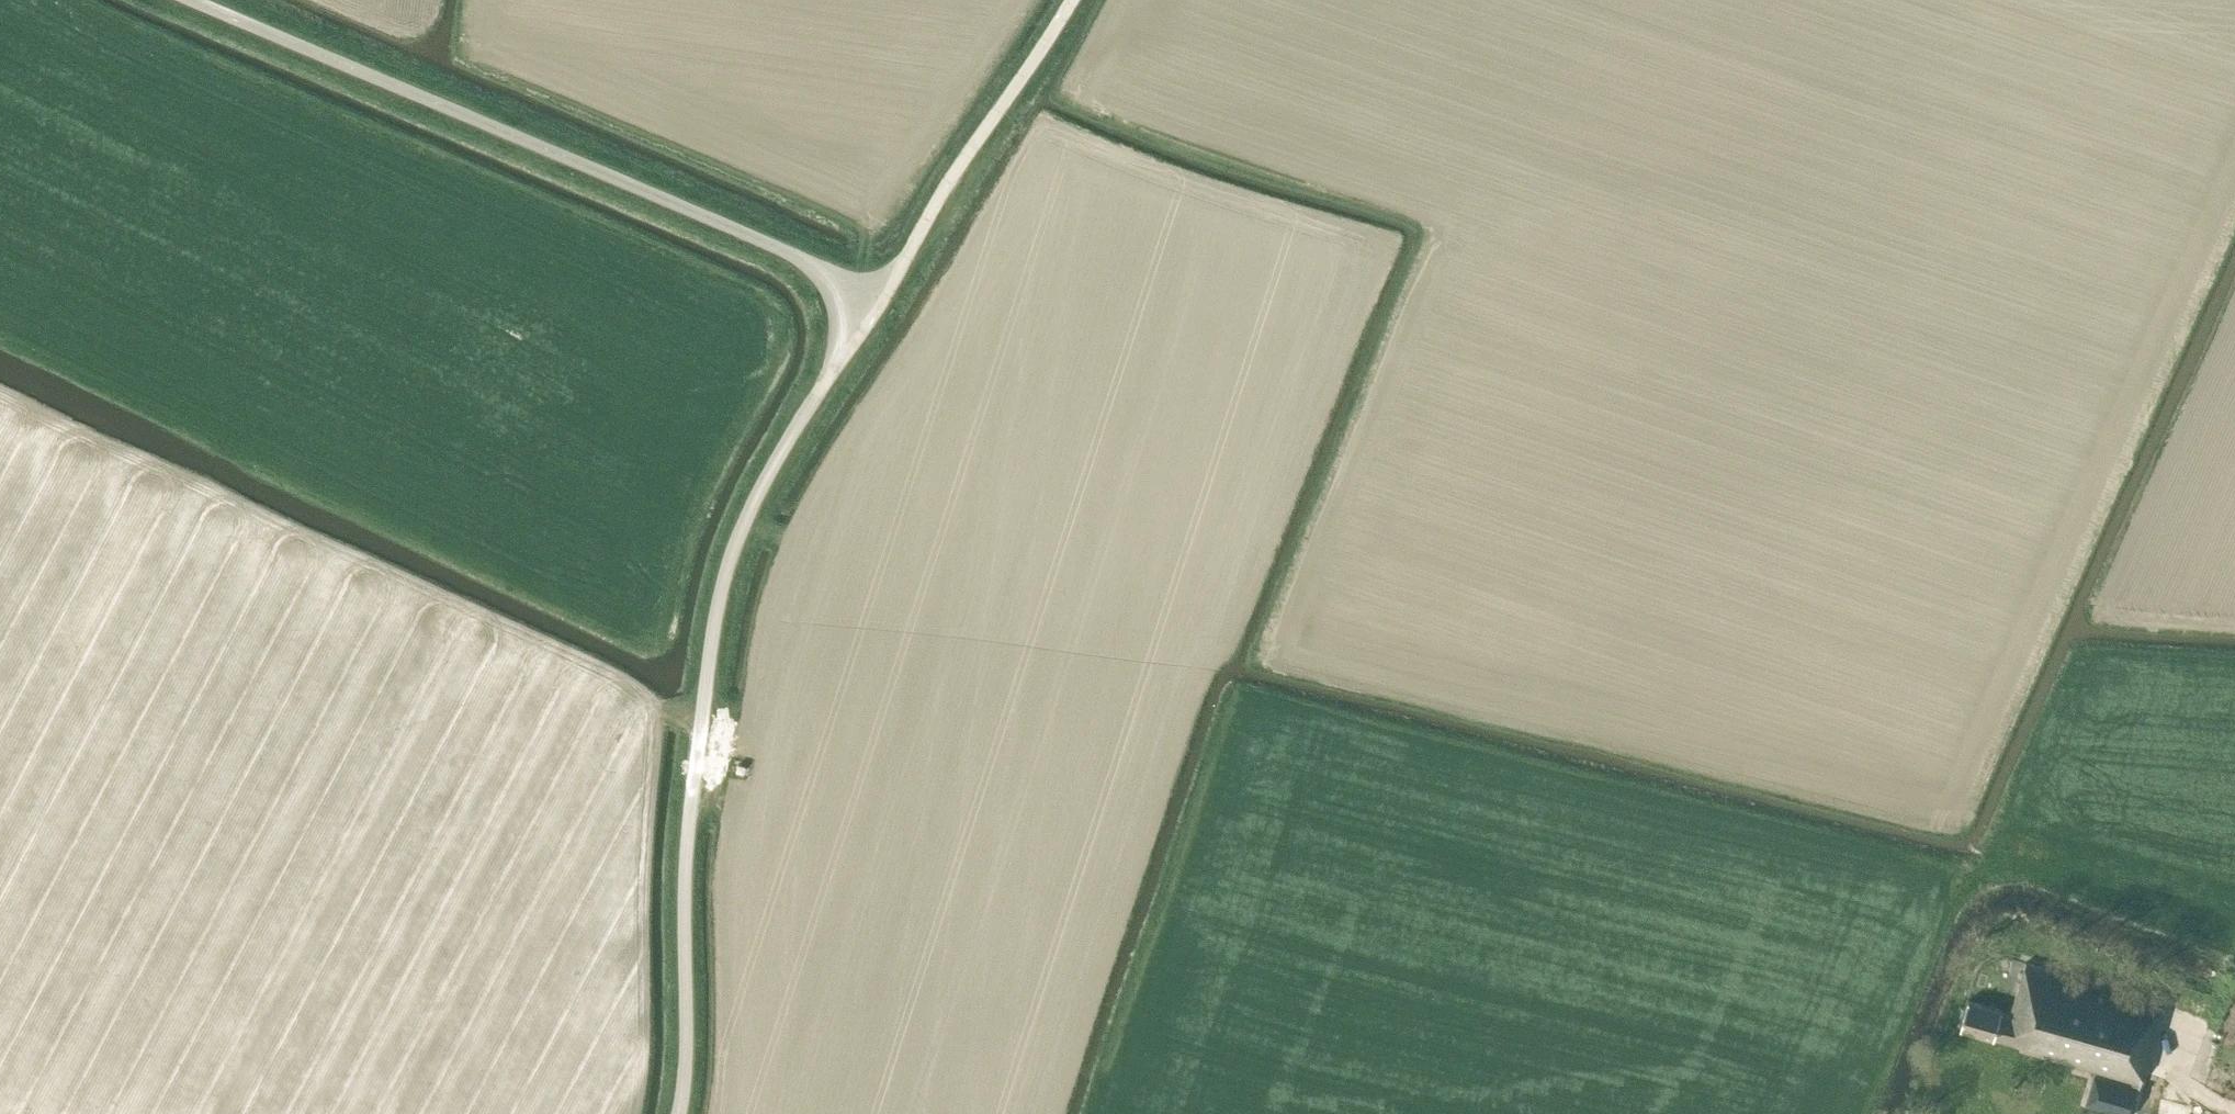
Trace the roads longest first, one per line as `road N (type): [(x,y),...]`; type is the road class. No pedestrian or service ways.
road 1 (unclassified): [(679,1113),(686,845),(729,557),(806,410),(872,317)]
road 2 (unclassified): [(872,317),(829,275),(778,249),(193,0)]
road 3 (unclassified): [(872,317),(1070,0)]

